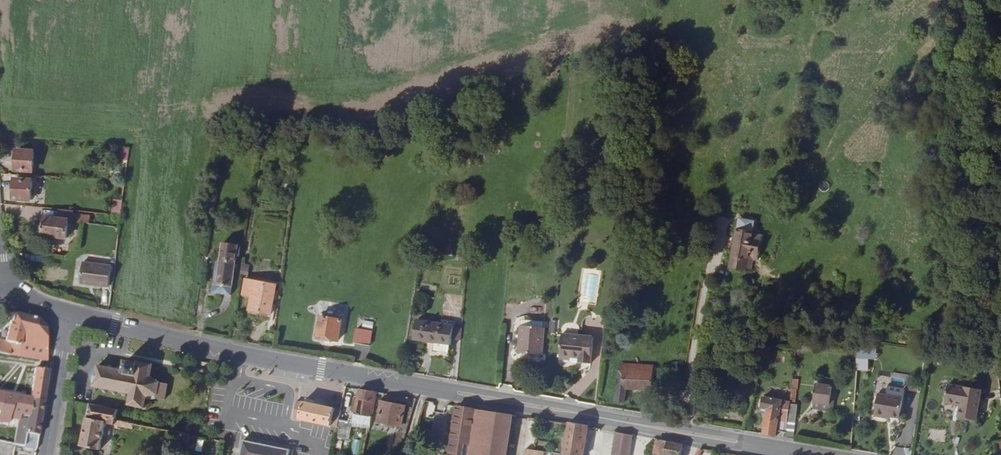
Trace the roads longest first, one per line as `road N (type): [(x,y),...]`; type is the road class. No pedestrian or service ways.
road 1 (secondary): [(814,454),(66,312)]
road 2 (secondary): [(47,454),(66,312)]

